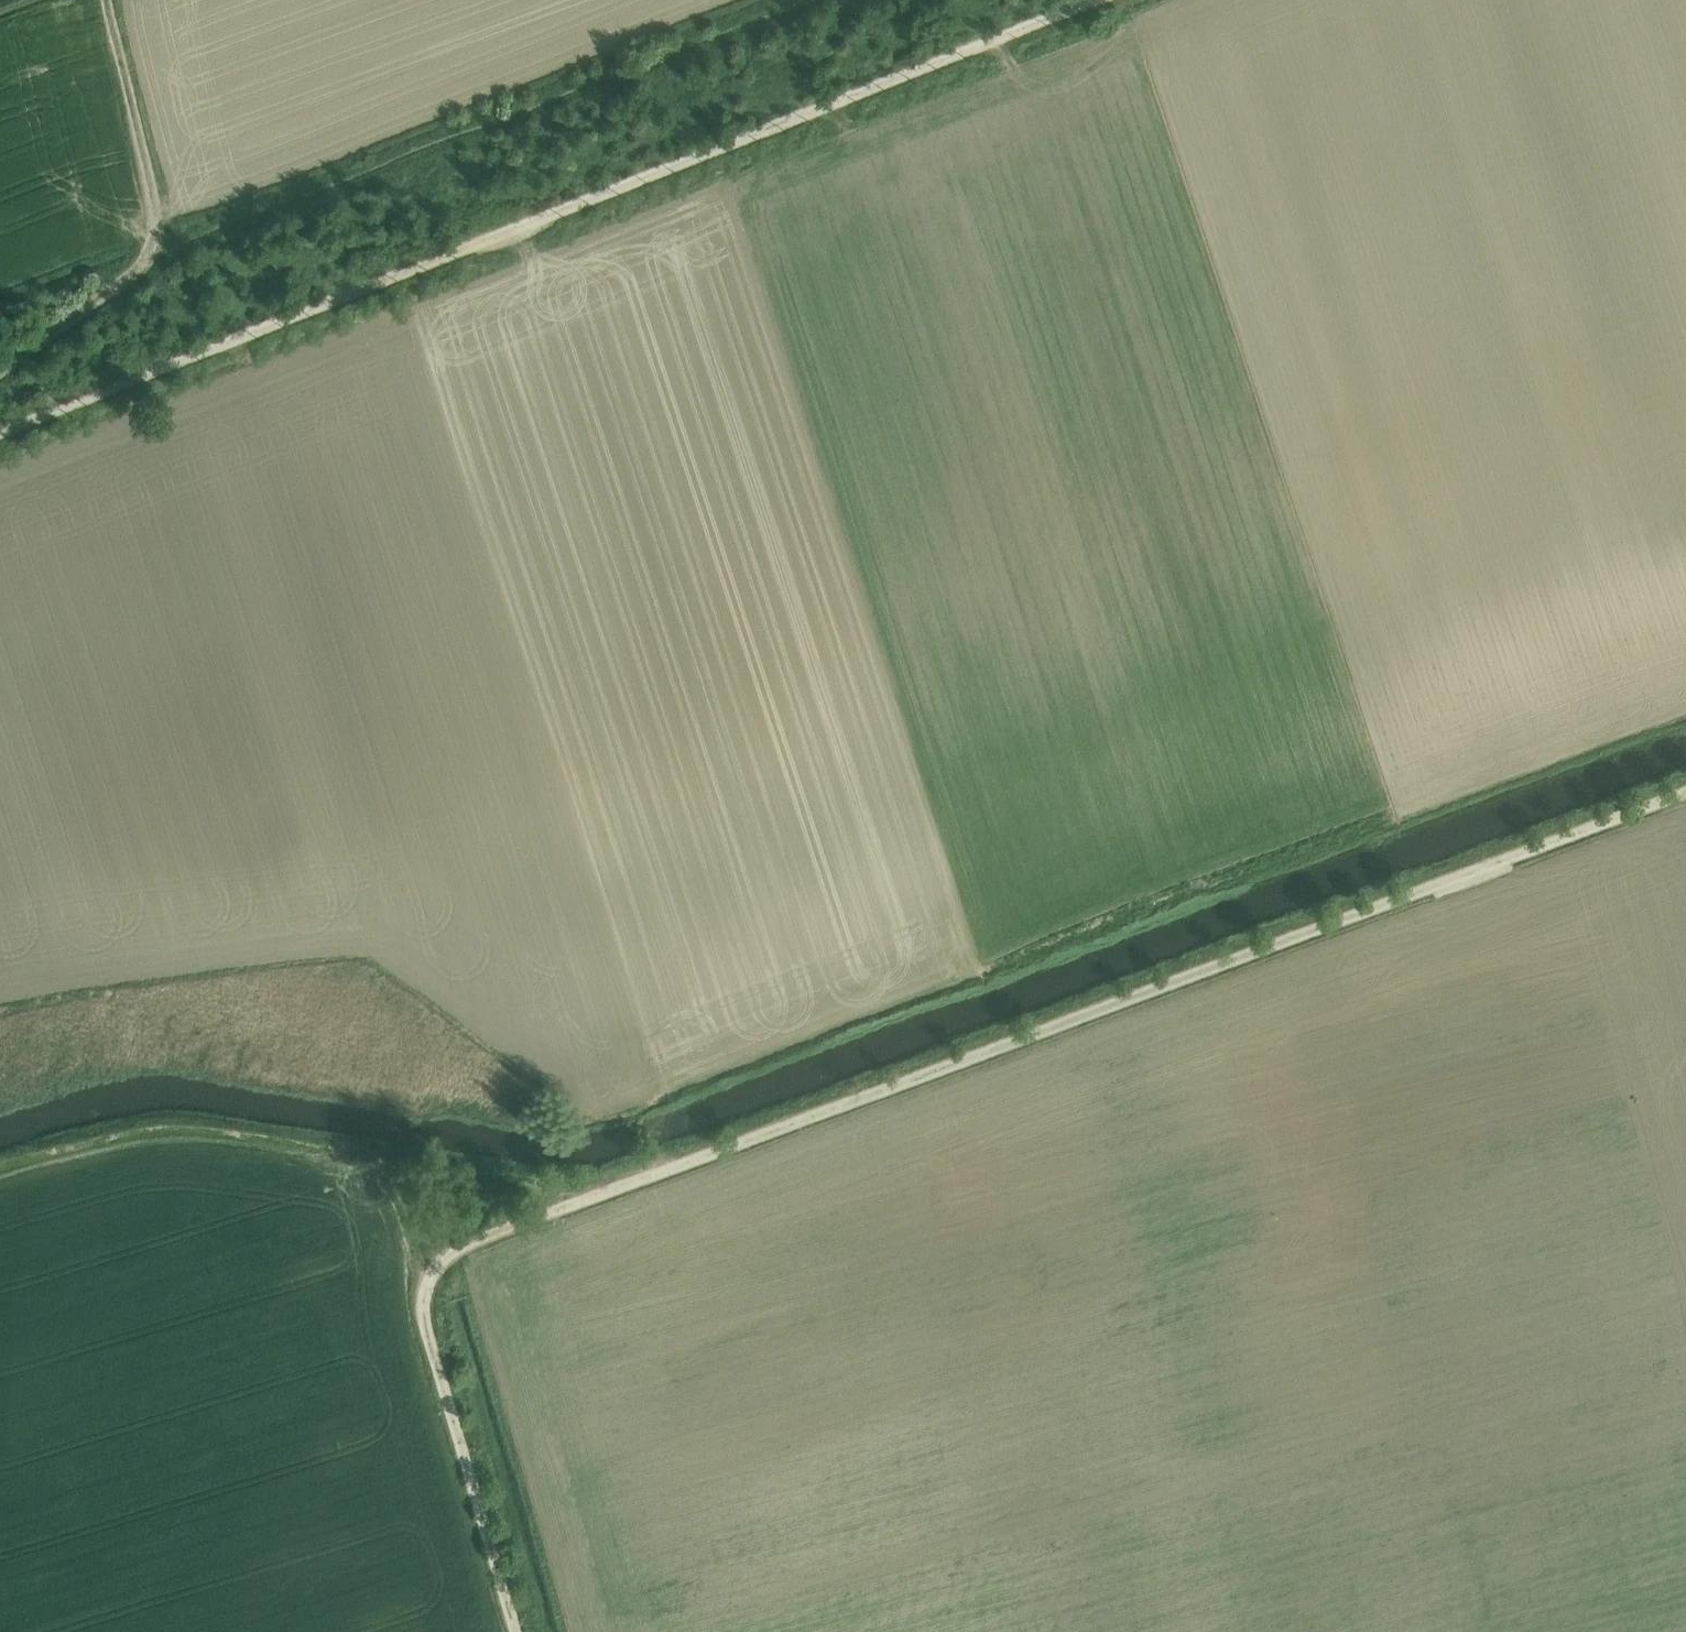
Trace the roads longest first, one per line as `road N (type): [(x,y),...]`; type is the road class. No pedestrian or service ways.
road 1 (unclassified): [(516,1631),(425,1319),(428,1282),(452,1251),(1685,797)]
road 2 (unclassified): [(0,434),(1099,0)]
road 3 (track): [(152,253),(154,220),(106,0)]
road 4 (track): [(0,366),(152,253)]

